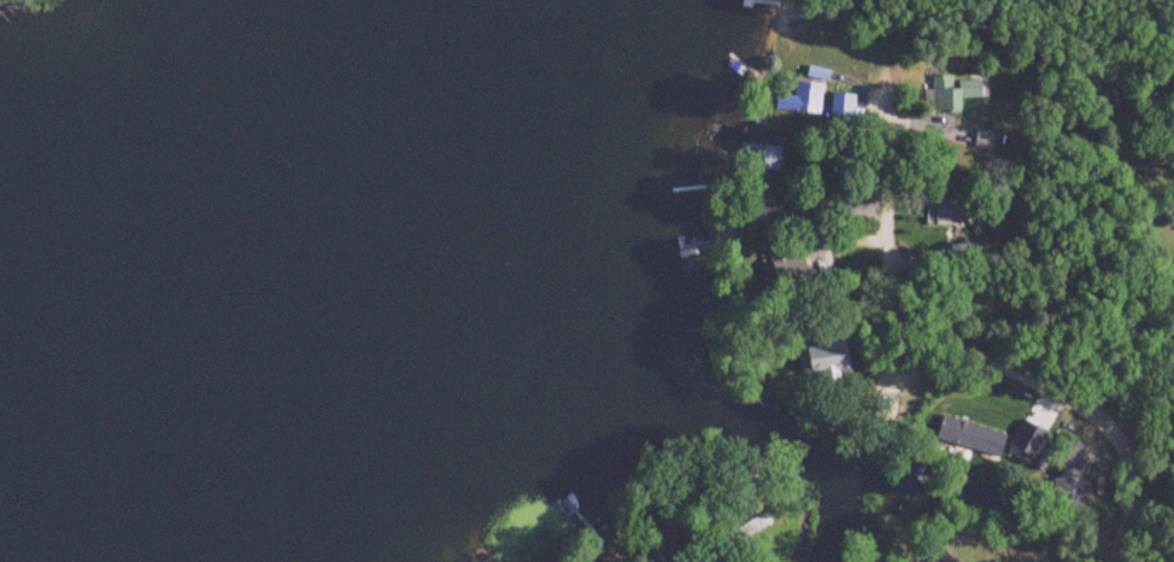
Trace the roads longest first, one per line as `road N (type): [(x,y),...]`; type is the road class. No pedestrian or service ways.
road 1 (residential): [(1095,561),(1119,476),(1120,440),(1105,394),(1074,364),(897,281),(884,267),(879,147)]

